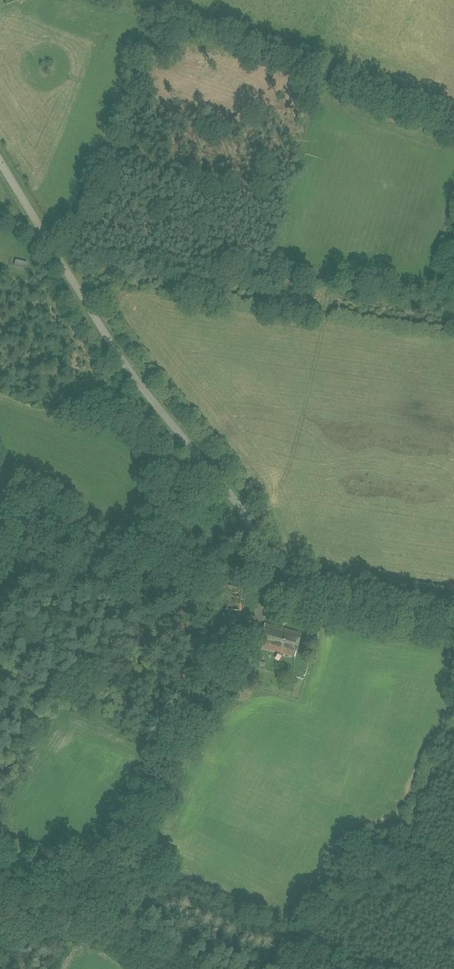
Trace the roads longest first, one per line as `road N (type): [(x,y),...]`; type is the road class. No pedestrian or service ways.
road 1 (unclassified): [(453,622),(278,596),(251,521),(150,400),(0,159)]

